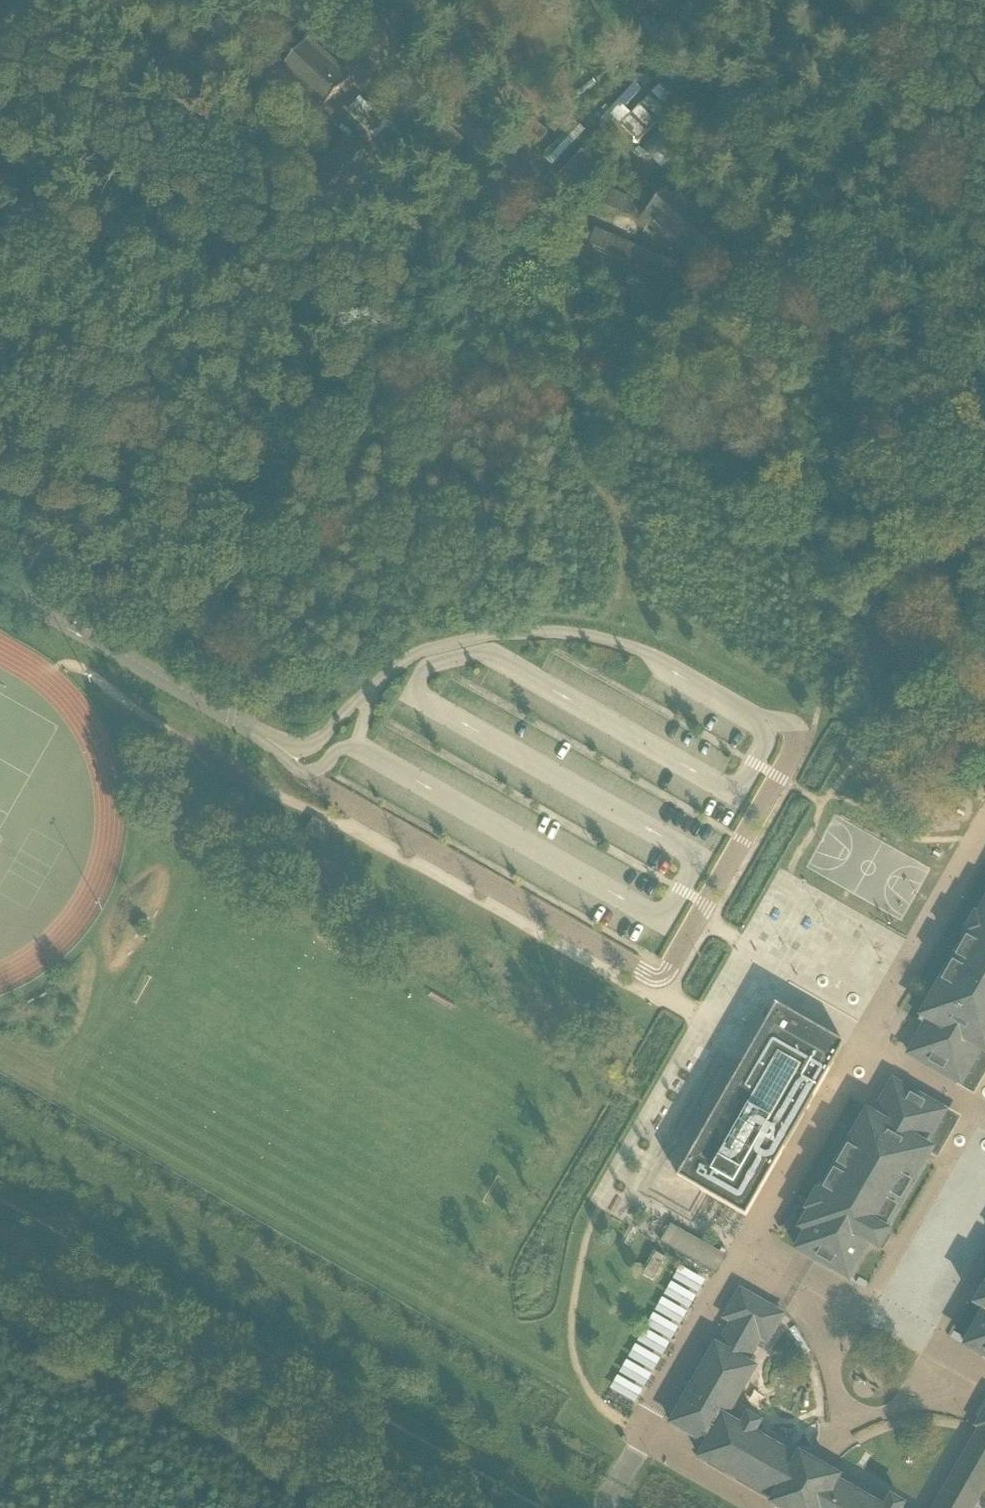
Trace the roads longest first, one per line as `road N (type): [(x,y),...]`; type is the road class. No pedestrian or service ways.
road 1 (unclassified): [(475,1507),(213,1358)]
road 2 (unclassified): [(213,1358),(0,1236)]
road 3 (unclassified): [(132,1507),(213,1358)]

